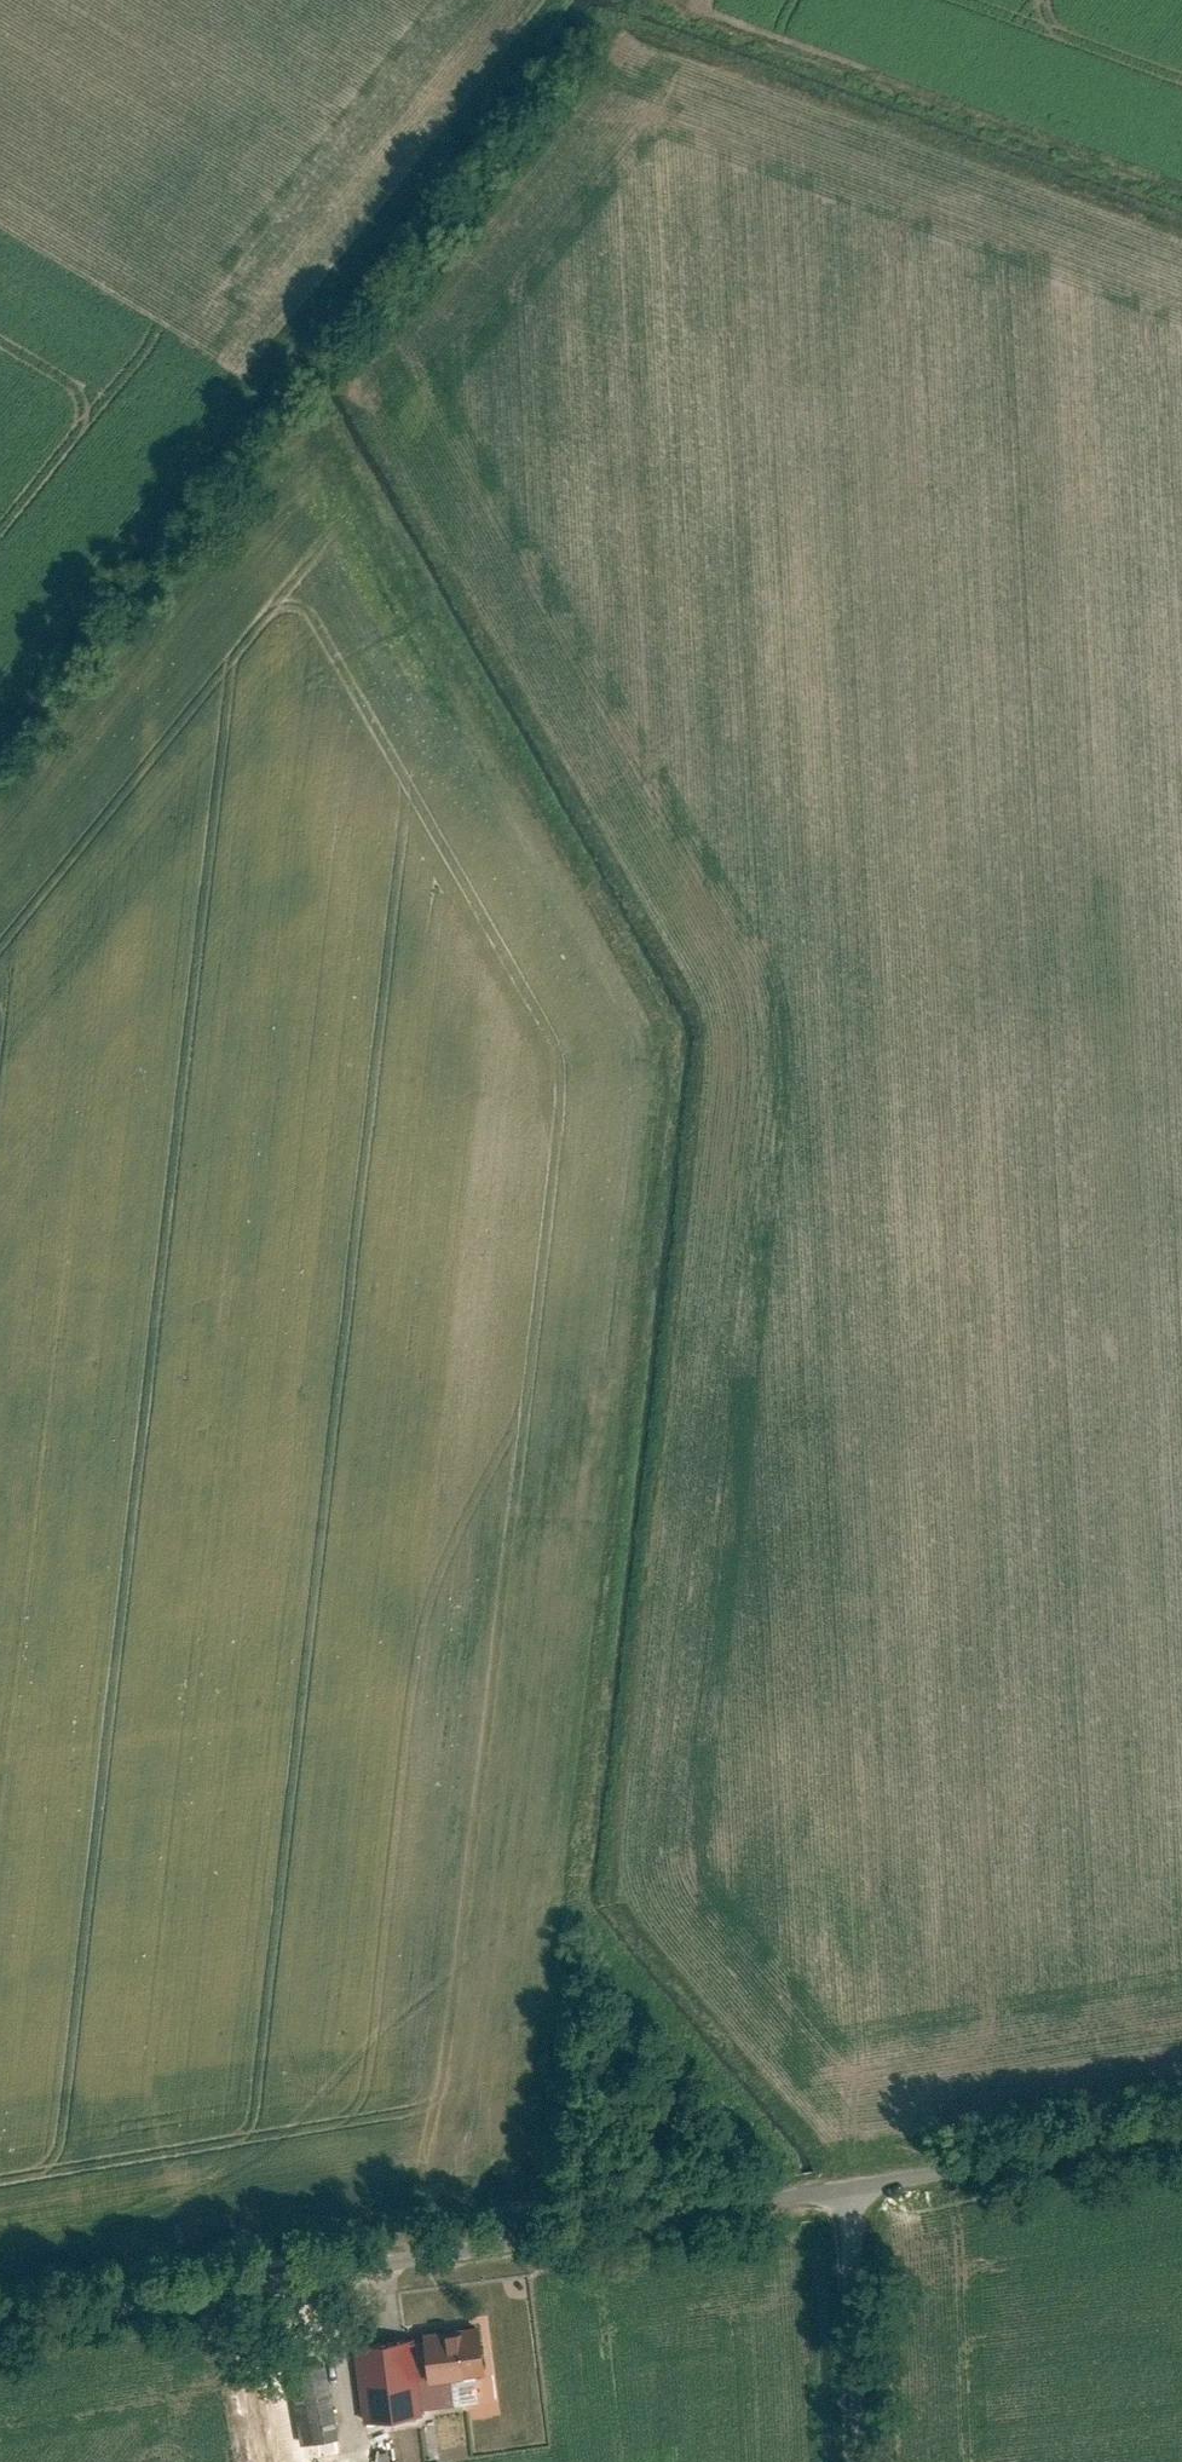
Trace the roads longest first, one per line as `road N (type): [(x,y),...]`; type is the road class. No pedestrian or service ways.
road 1 (residential): [(849,2191),(0,2328)]
road 2 (residential): [(1181,2136),(849,2191)]
road 3 (unclassified): [(871,2461),(849,2191)]

